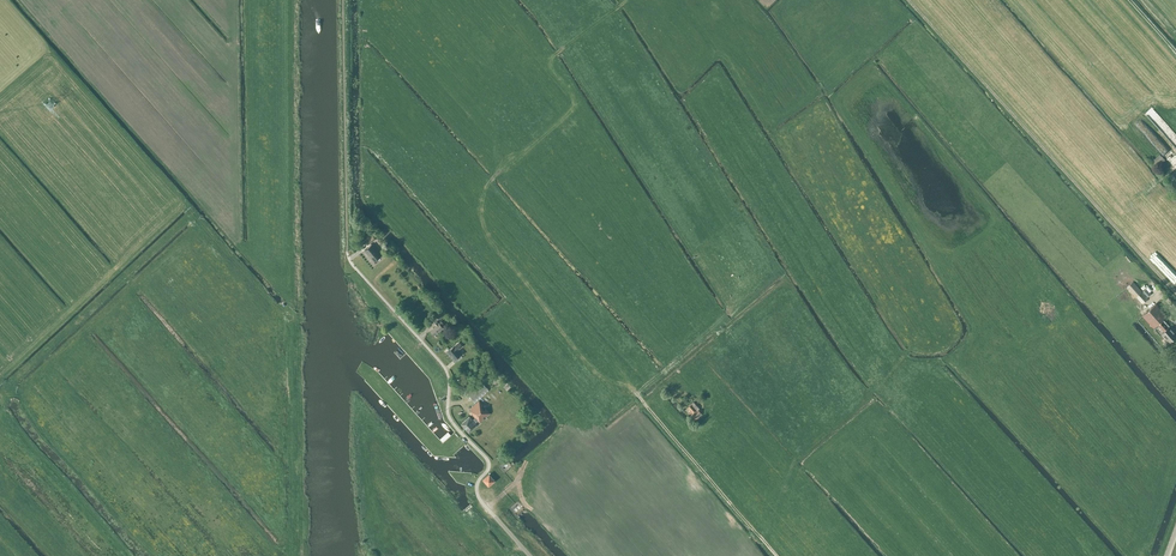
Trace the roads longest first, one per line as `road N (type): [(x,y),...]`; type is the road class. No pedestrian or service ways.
road 1 (unclassified): [(530,555),(479,497),(489,463),(450,417),(444,366),(350,261)]
road 2 (track): [(682,402),(666,386),(642,401),(778,555)]

